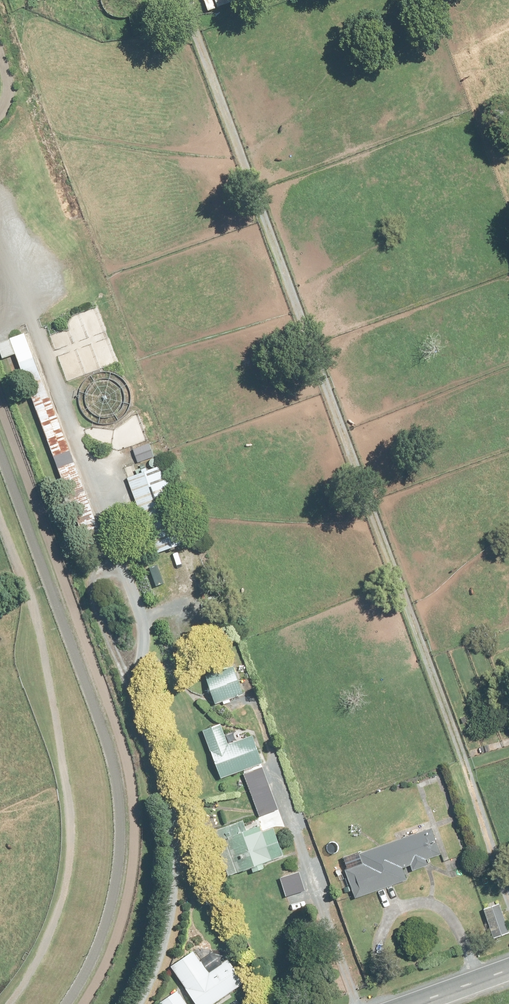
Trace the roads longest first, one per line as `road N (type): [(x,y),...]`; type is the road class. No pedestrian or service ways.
road 1 (unclassified): [(508,888),(196,37)]
road 2 (unclassified): [(136,1003),(167,926),(179,867),(168,779),(143,710),(148,643),(51,357),(0,253)]

